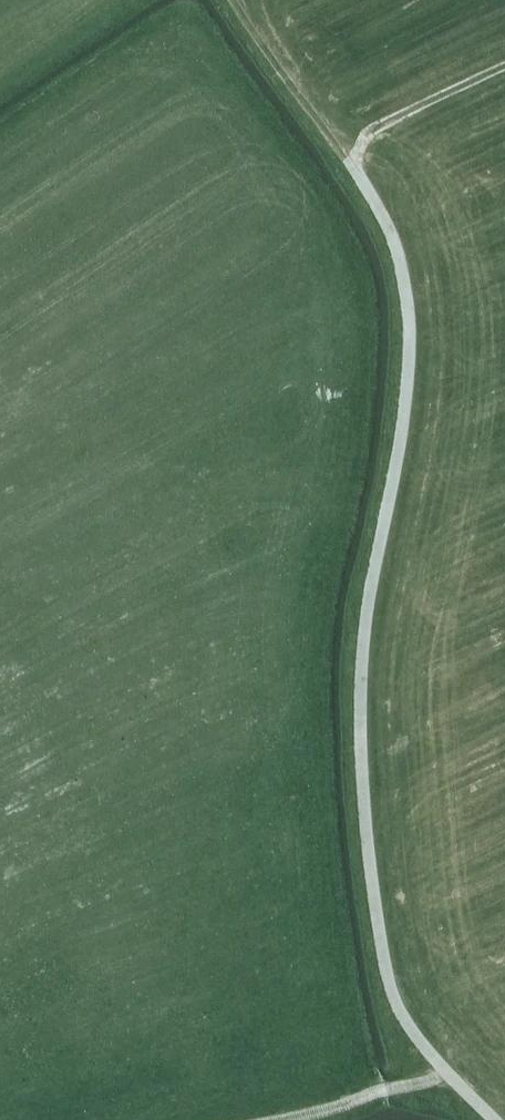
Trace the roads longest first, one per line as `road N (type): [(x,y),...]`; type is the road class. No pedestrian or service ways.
road 1 (track): [(488,1119),(396,1009),(374,911),(360,737),(362,606),(401,431),(404,322),(398,266),(348,154)]
road 2 (track): [(504,61),(364,130),(348,154),(233,0)]
road 3 (track): [(448,1080),(257,1119)]

